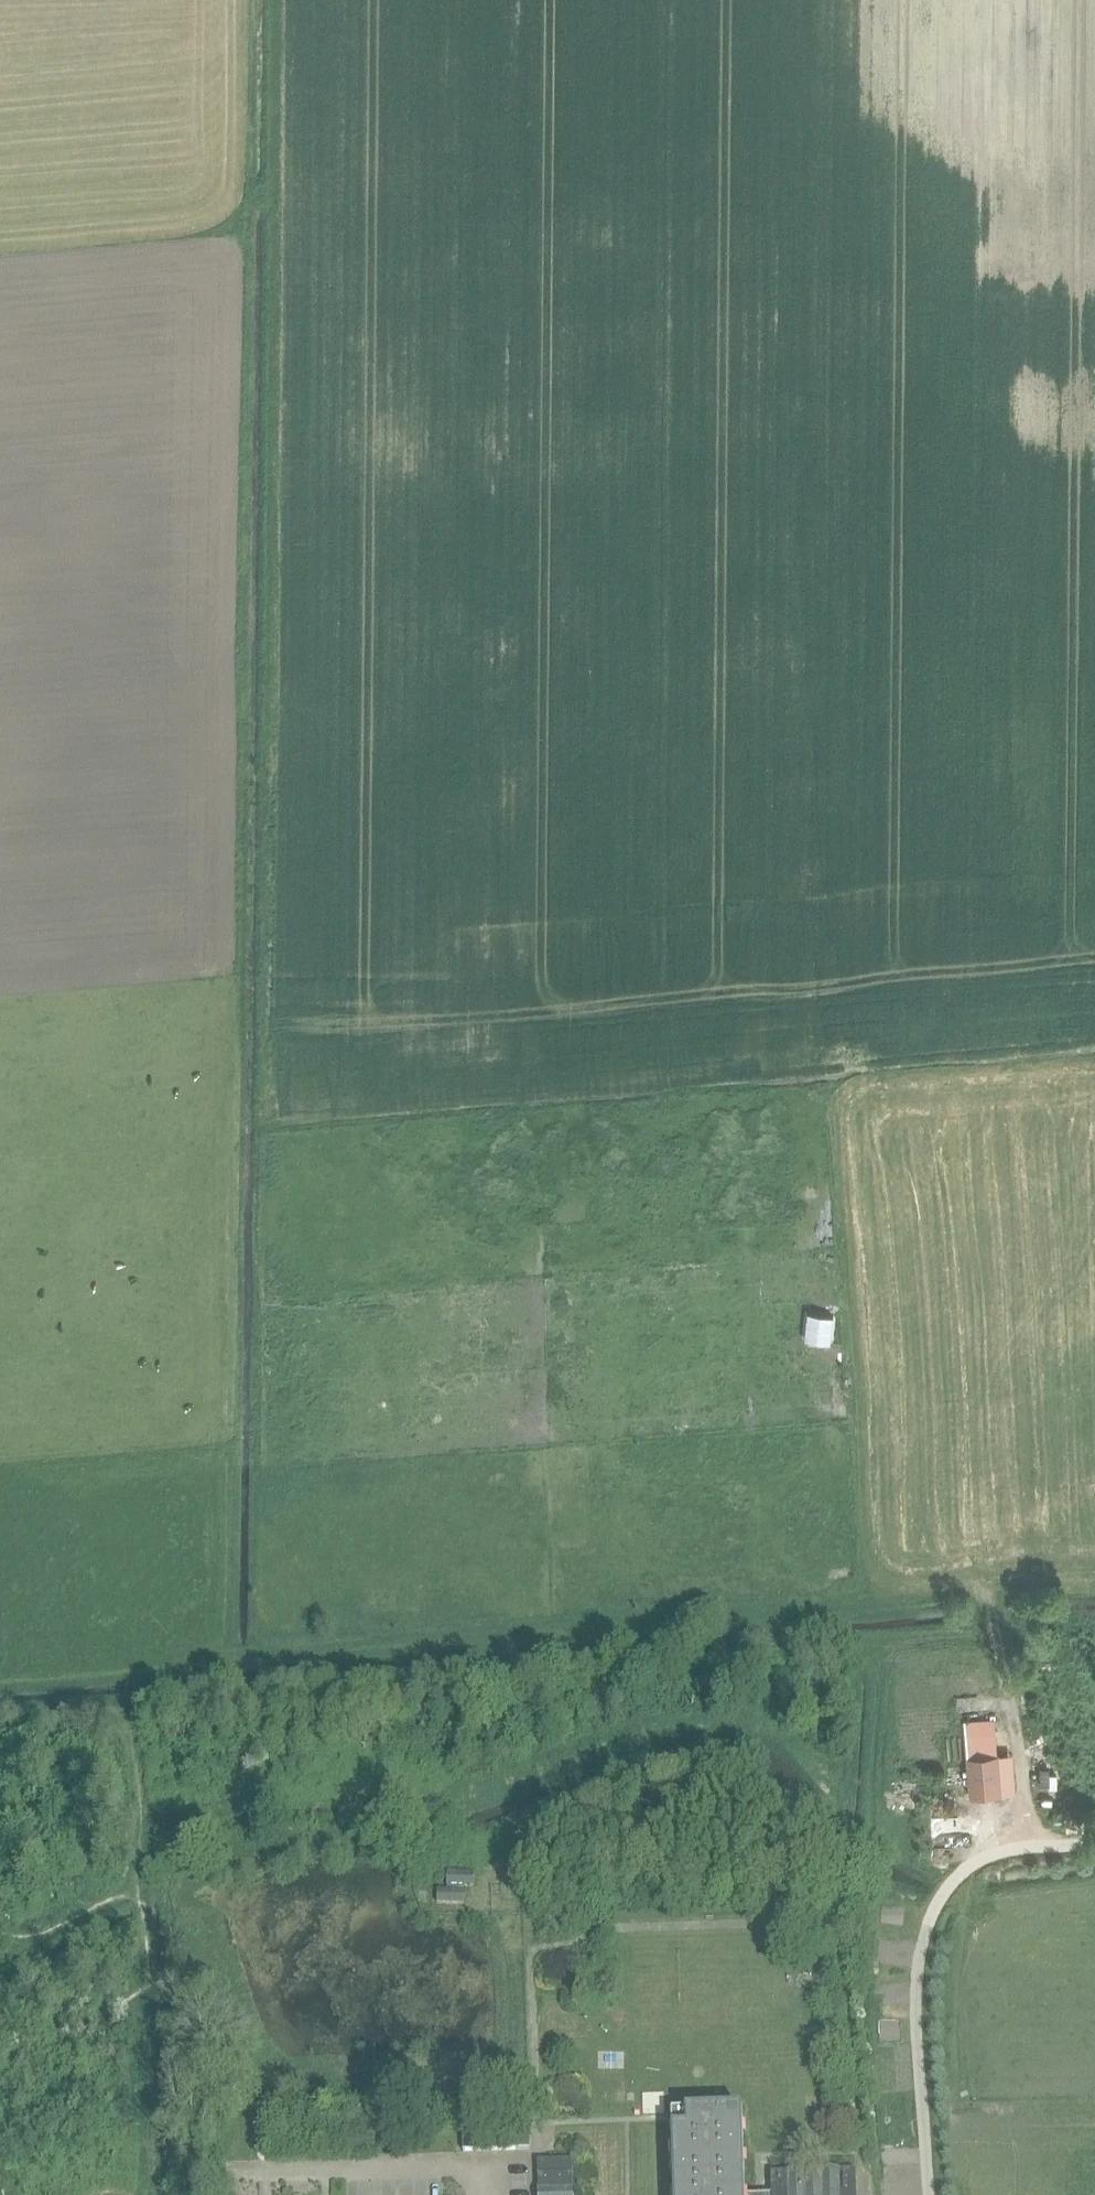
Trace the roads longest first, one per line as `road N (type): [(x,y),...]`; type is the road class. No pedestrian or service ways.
road 1 (residential): [(930,2194),(916,1953),(927,1918),(947,1888),(976,1868),(1094,1849)]
road 2 (residential): [(229,2170),(477,2164),(478,2194)]

